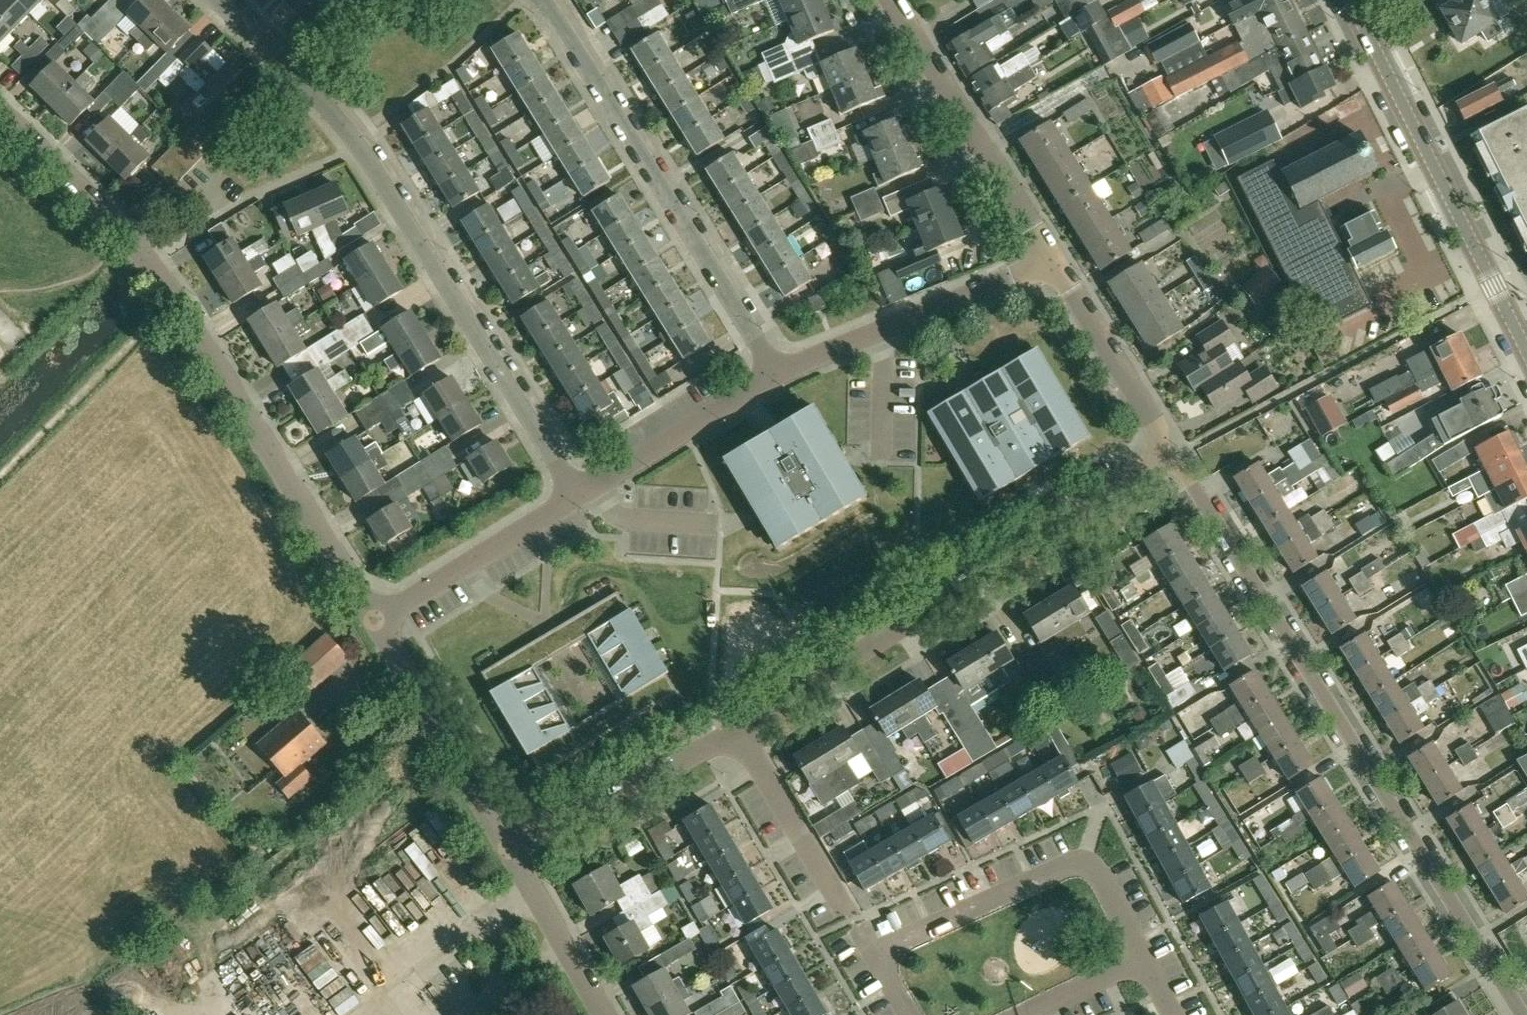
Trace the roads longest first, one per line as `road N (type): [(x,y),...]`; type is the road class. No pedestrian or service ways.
road 1 (residential): [(1521,1014),(1181,473),(1158,456)]
road 2 (residential): [(374,618),(163,281),(0,112)]
road 3 (residential): [(214,0),(354,141),(577,500)]
road 4 (residential): [(734,723),(1158,456)]
road 5 (residential): [(539,0),(775,376)]
road 6 (secondary): [(1526,354),(1356,11)]
road 7 (residential): [(1146,963),(1098,872),(1084,863),(872,959)]
road 8 (residential): [(1053,262),(890,0)]
road 9 (residential): [(775,376),(1053,262)]
road 10 (residential): [(872,959),(734,723)]
road 11 (residential): [(508,850),(374,618)]
road 12 (residential): [(508,850),(734,723)]
road 13 (residential): [(374,618),(577,500)]
road 14 (residential): [(577,500),(775,376)]
road 15 (residential): [(1158,456),(1153,428),(1053,262)]
road 16 (residential): [(601,1014),(508,850)]
road 17 (residential): [(1146,963),(1031,1014)]

